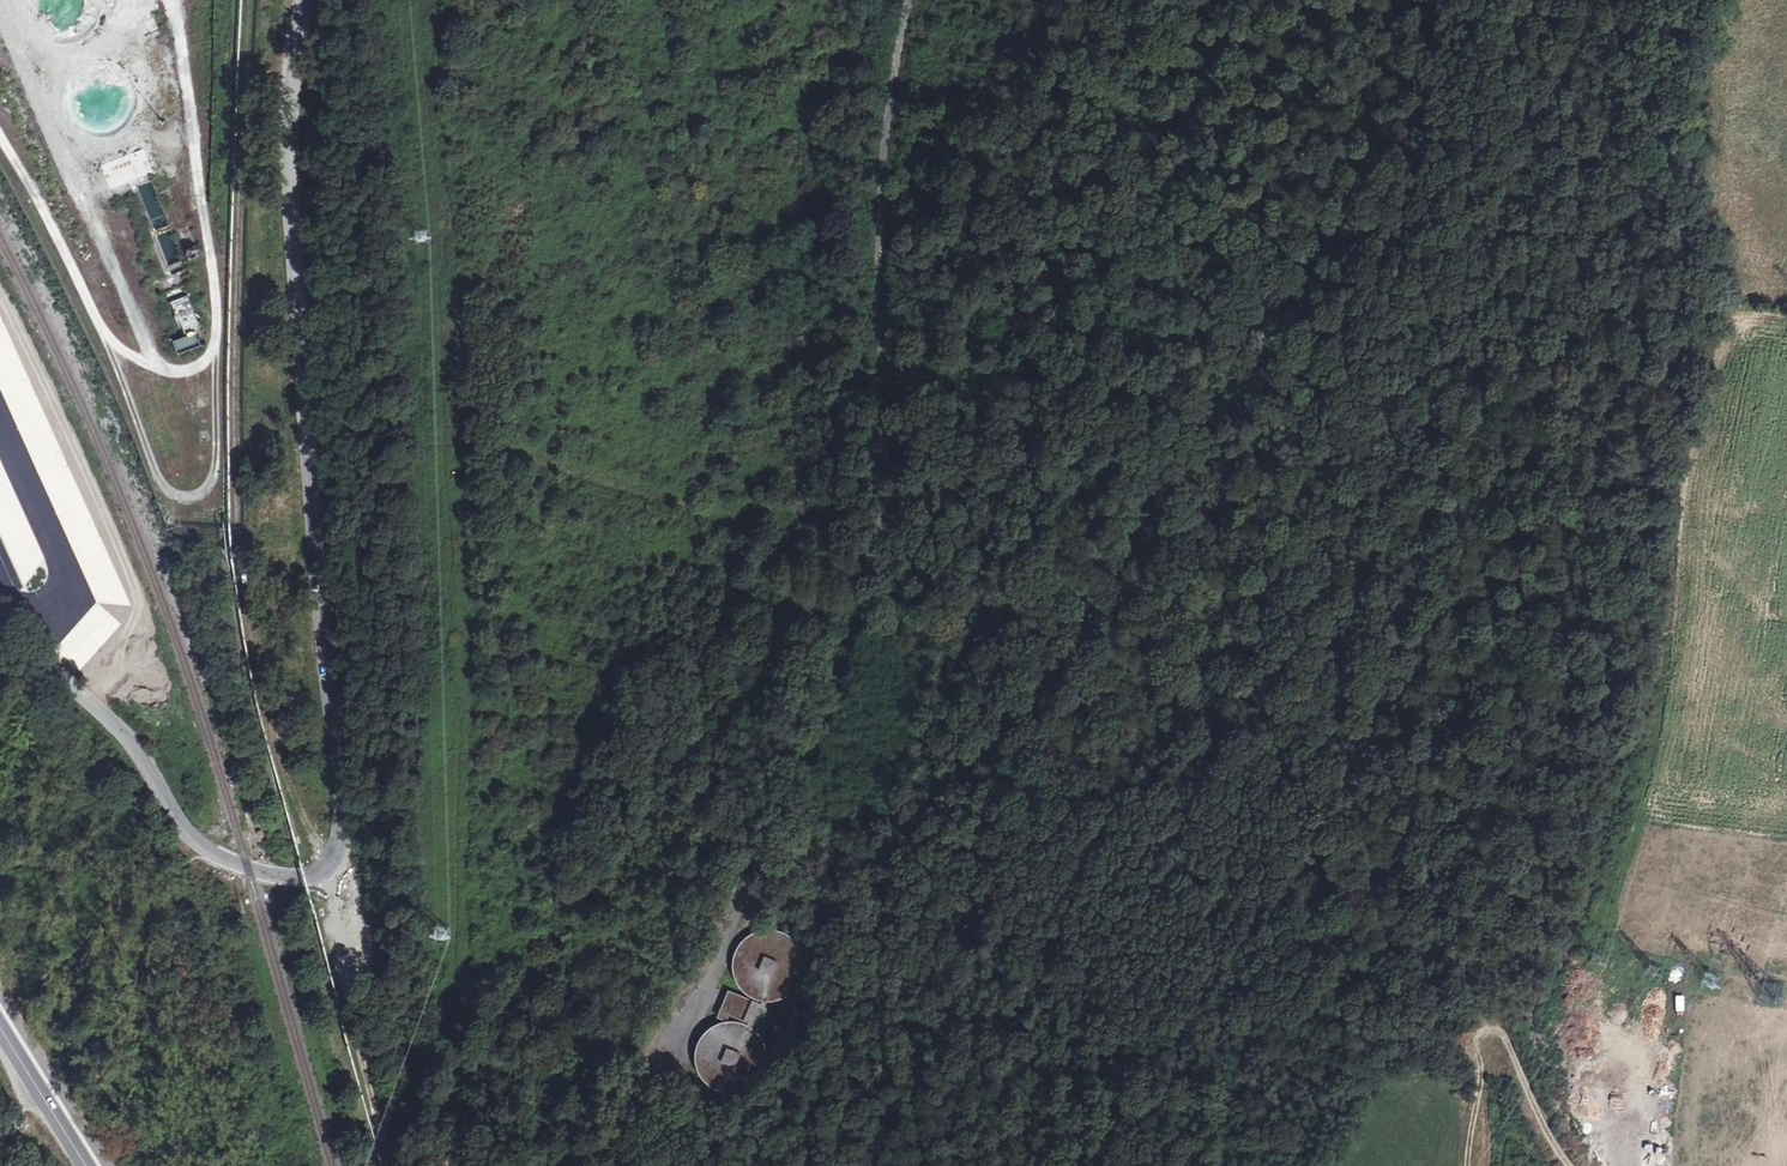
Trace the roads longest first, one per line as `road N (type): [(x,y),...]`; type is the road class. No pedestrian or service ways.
road 1 (unclassified): [(0,619),(129,736),(203,846),(291,876),(335,857),(340,780),(312,561),(284,125),(300,0)]
road 2 (track): [(315,872),(332,903),(389,1165)]
road 3 (tertiary): [(0,1027),(86,1165)]
road 4 (track): [(1569,1165),(1534,1114),(1500,1032)]
road 5 (track): [(1480,1165),(1482,1043),(1500,1032)]

